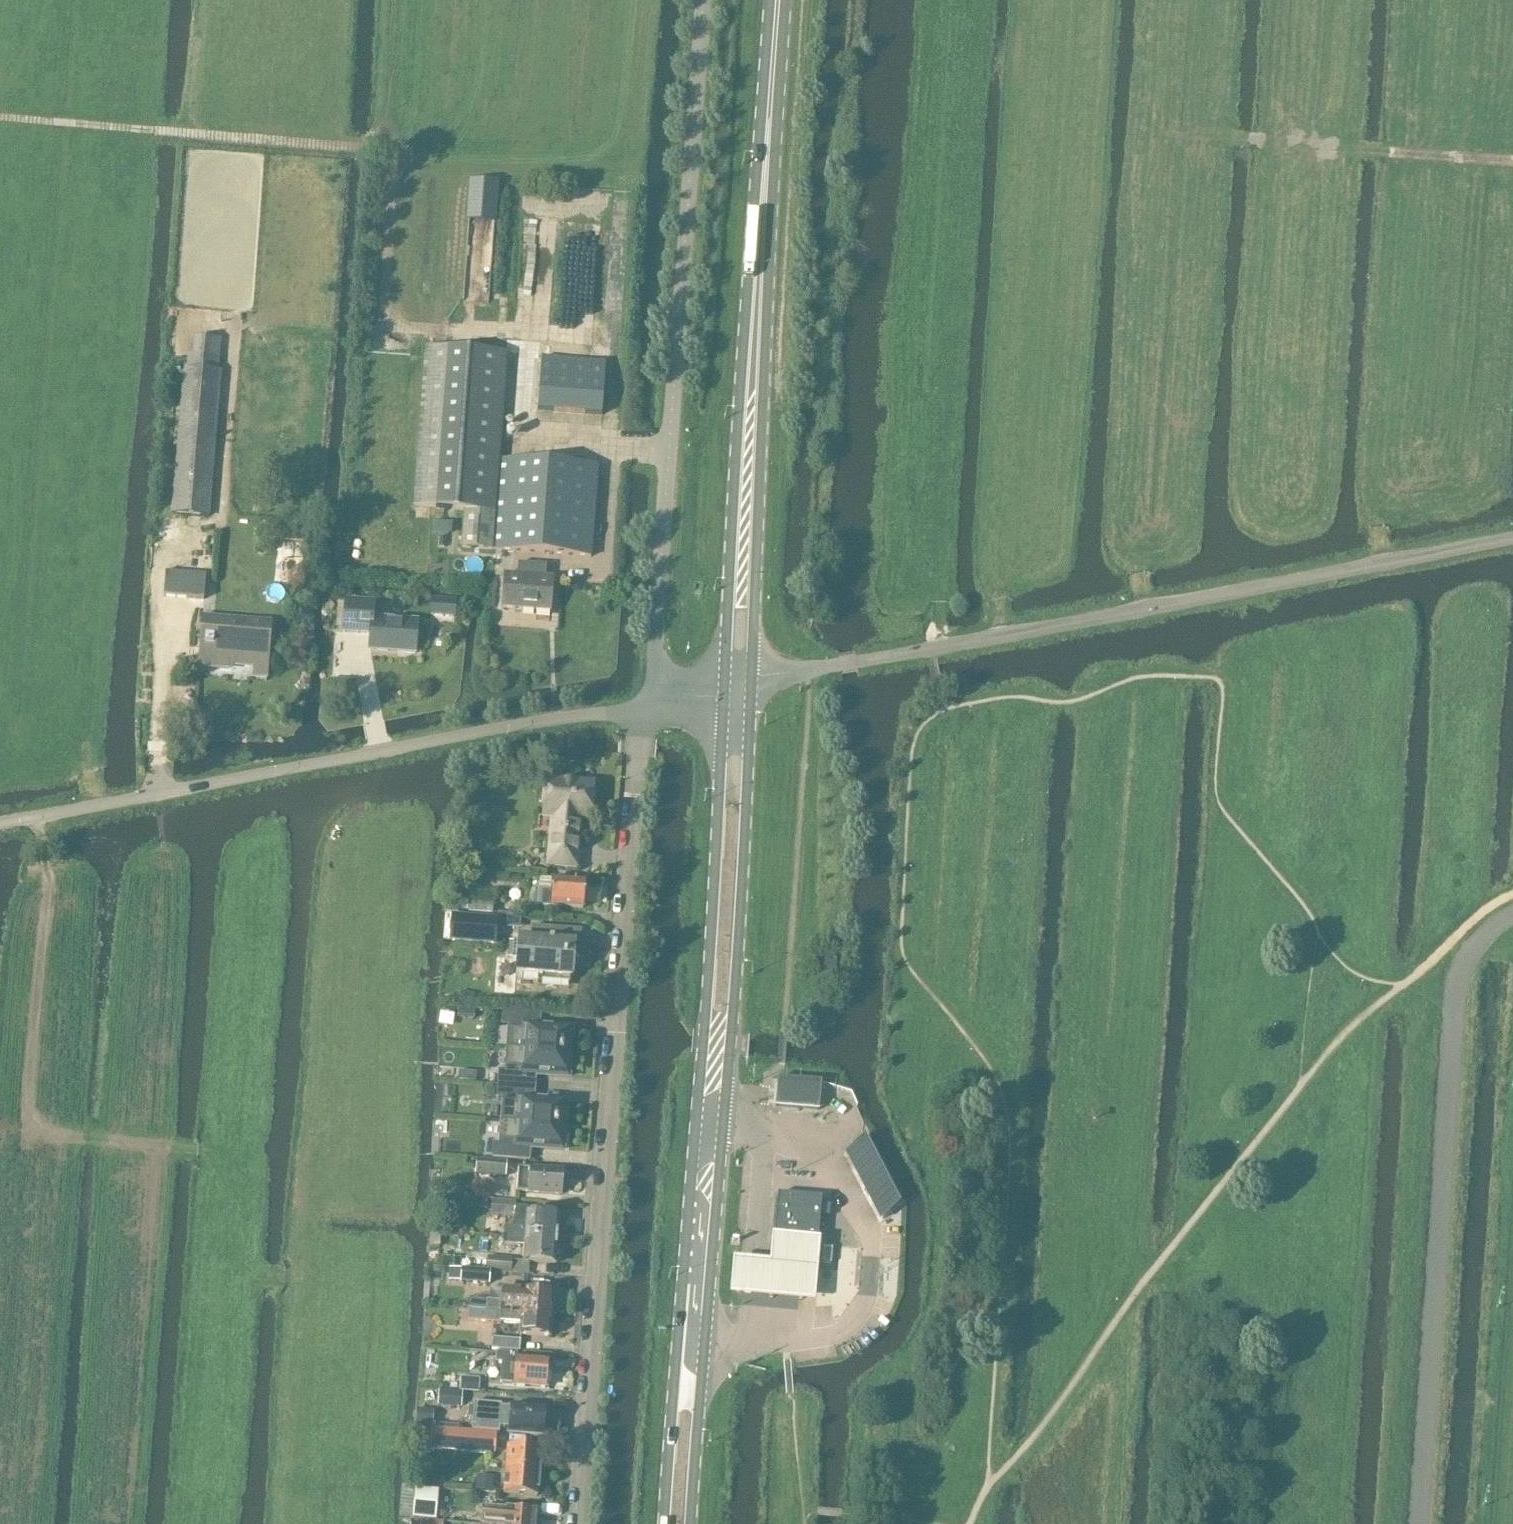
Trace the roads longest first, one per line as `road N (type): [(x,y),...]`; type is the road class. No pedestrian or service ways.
road 1 (secondary): [(692,1523),(731,1056),(752,683)]
road 2 (secondary): [(724,689),(664,1523)]
road 3 (unclassified): [(572,1523),(645,708)]
road 4 (unclassified): [(752,683),(1512,532)]
road 5 (track): [(0,117),(398,151),(388,327),(530,339)]
road 6 (unclassified): [(645,708),(657,658),(703,0)]
road 7 (unclassified): [(0,825),(645,708)]
road 8 (track): [(0,1130),(118,1136),(220,1159),(234,1277),(331,1283)]
road 9 (secondary): [(750,396),(778,0)]
road 10 (track): [(1166,132),(1512,155)]
road 11 (track): [(20,1131),(46,885),(35,818)]
road 12 (secondary): [(750,396),(737,430),(724,689)]
road 13 (secondary): [(752,683),(761,433),(750,396)]

